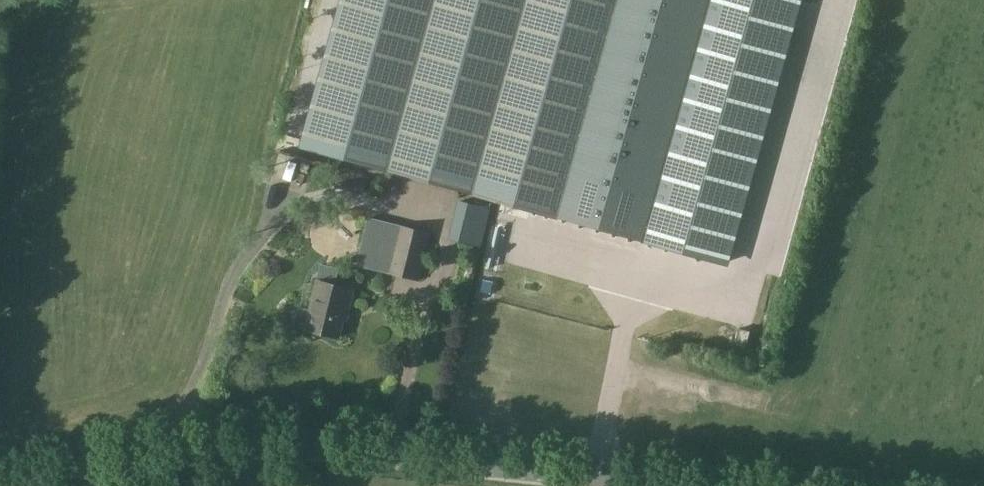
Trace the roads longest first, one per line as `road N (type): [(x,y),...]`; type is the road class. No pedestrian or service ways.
road 1 (unclassified): [(12,485),(226,451),(305,450),(625,485)]

